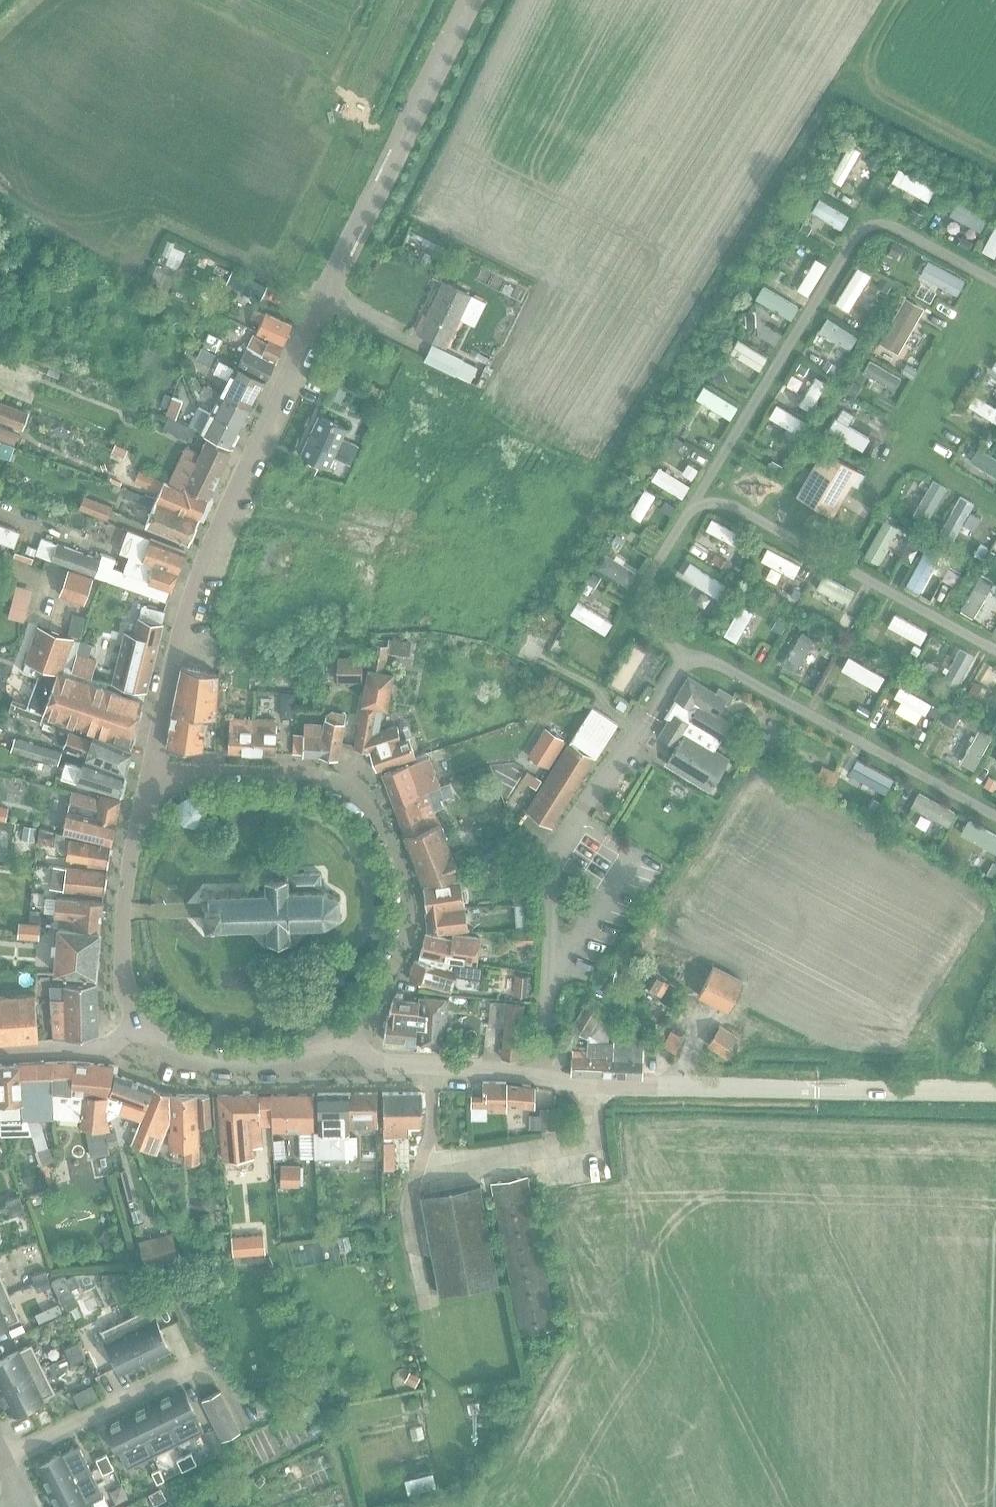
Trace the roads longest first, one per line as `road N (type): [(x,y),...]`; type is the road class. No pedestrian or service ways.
road 1 (residential): [(152,780),(177,644),(207,555),(344,251),(475,0)]
road 2 (residential): [(152,780),(255,770),(303,774),(340,783),(375,812),(399,868),(404,912),(385,987),(346,1042)]
road 3 (residential): [(537,1076),(816,1090)]
road 4 (residential): [(2,1456),(199,1363),(215,1368),(229,1390)]
road 5 (tertiary): [(143,1023),(126,973),(124,910),(152,780)]
road 6 (residential): [(346,1042),(302,1062),(244,1064),(188,1055),(143,1023)]
road 7 (residential): [(537,1076),(381,1061),(346,1042)]
road 8 (unclassified): [(816,1090),(995,1091)]
road 9 (tertiary): [(143,1023),(105,1045),(0,1051)]

